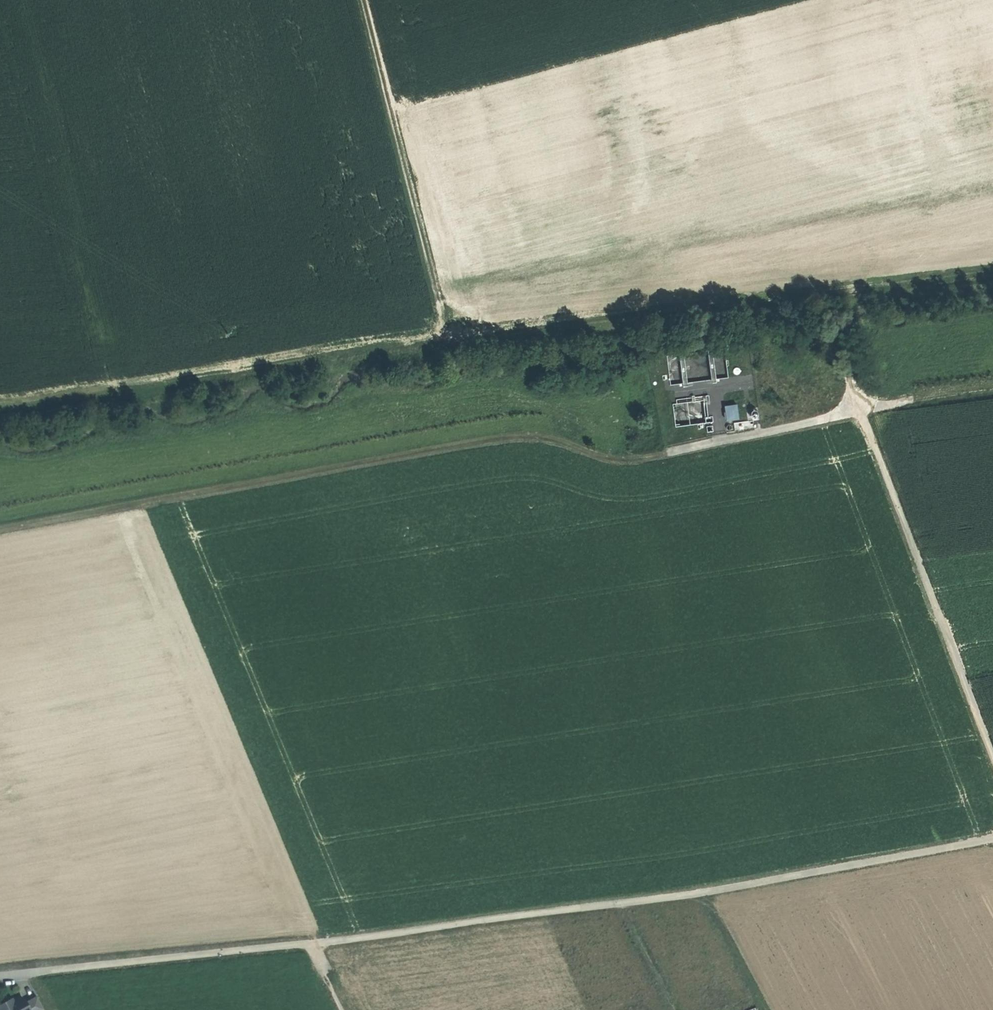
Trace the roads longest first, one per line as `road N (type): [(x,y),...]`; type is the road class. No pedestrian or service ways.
road 1 (track): [(992,760),(866,425),(853,411),(619,462),(538,431),(0,520)]
road 2 (track): [(0,402),(446,331),(992,271)]
road 3 (track): [(309,943),(713,890),(992,834)]
road 4 (track): [(446,331),(363,0)]
road 5 (track): [(32,974),(309,943)]
road 6 (track): [(853,411),(992,387)]

